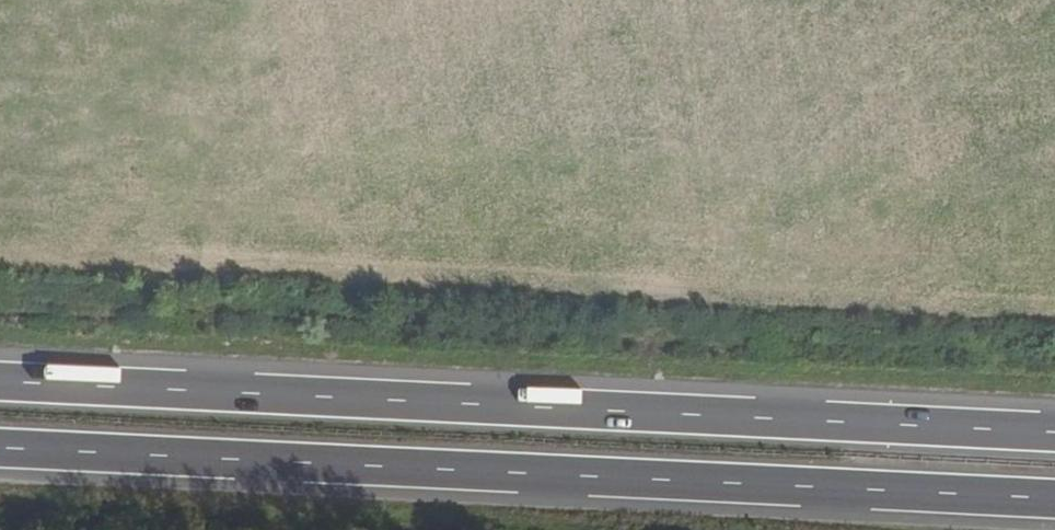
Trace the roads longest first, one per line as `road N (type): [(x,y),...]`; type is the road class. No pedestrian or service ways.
road 1 (trunk): [(0,449),(1054,505)]
road 2 (trunk): [(1054,434),(0,380)]

